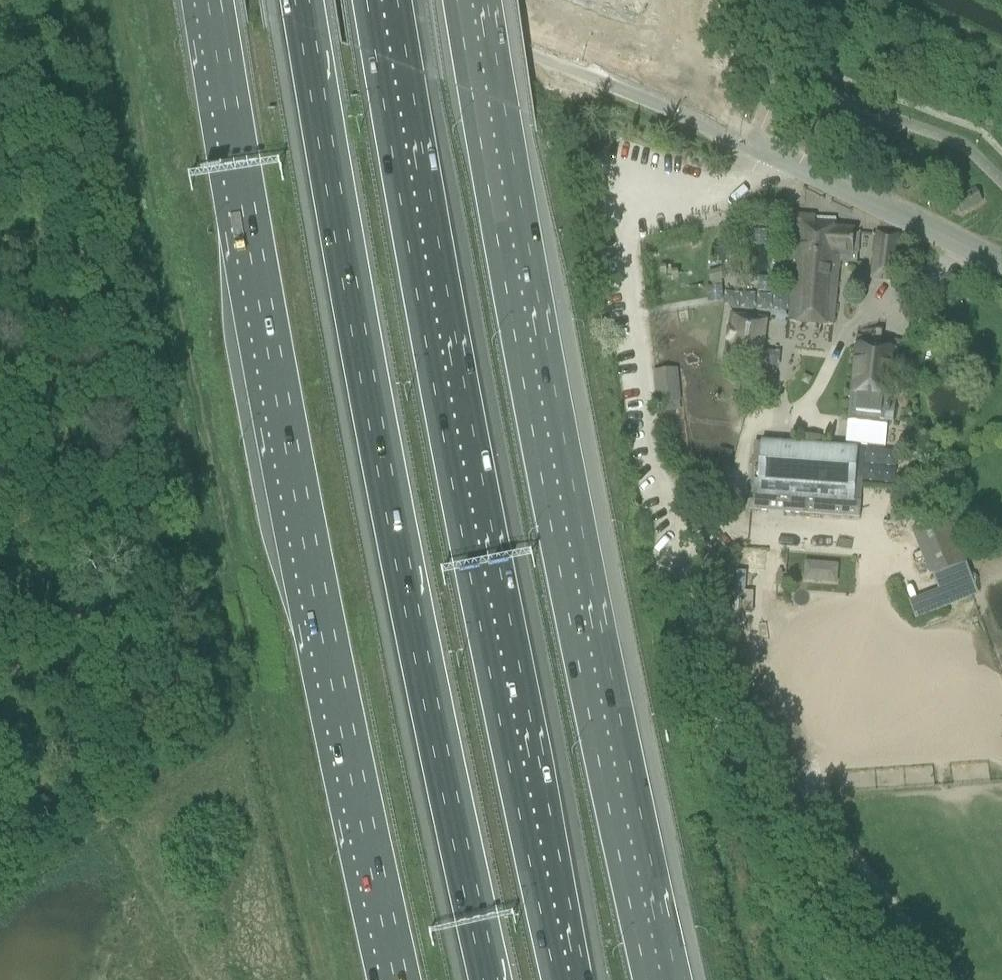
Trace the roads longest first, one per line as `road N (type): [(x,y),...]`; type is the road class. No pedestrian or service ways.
road 1 (motorway): [(661,979),(471,0)]
road 2 (motorway): [(300,0),(350,306),(487,979)]
road 3 (trunk): [(211,0),(263,315),(398,979)]
road 4 (motorway): [(568,979),(431,295),(381,0)]
road 5 (track): [(659,565),(680,656),(725,758),(779,855),(880,979)]
road 6 (unclassified): [(1001,264),(755,143)]
road 7 (unclassified): [(493,0),(621,49),(667,48),(684,28)]
road 8 (unclassified): [(684,28),(628,27),(547,0)]
road 9 (unclassified): [(684,28),(730,132),(755,143)]

